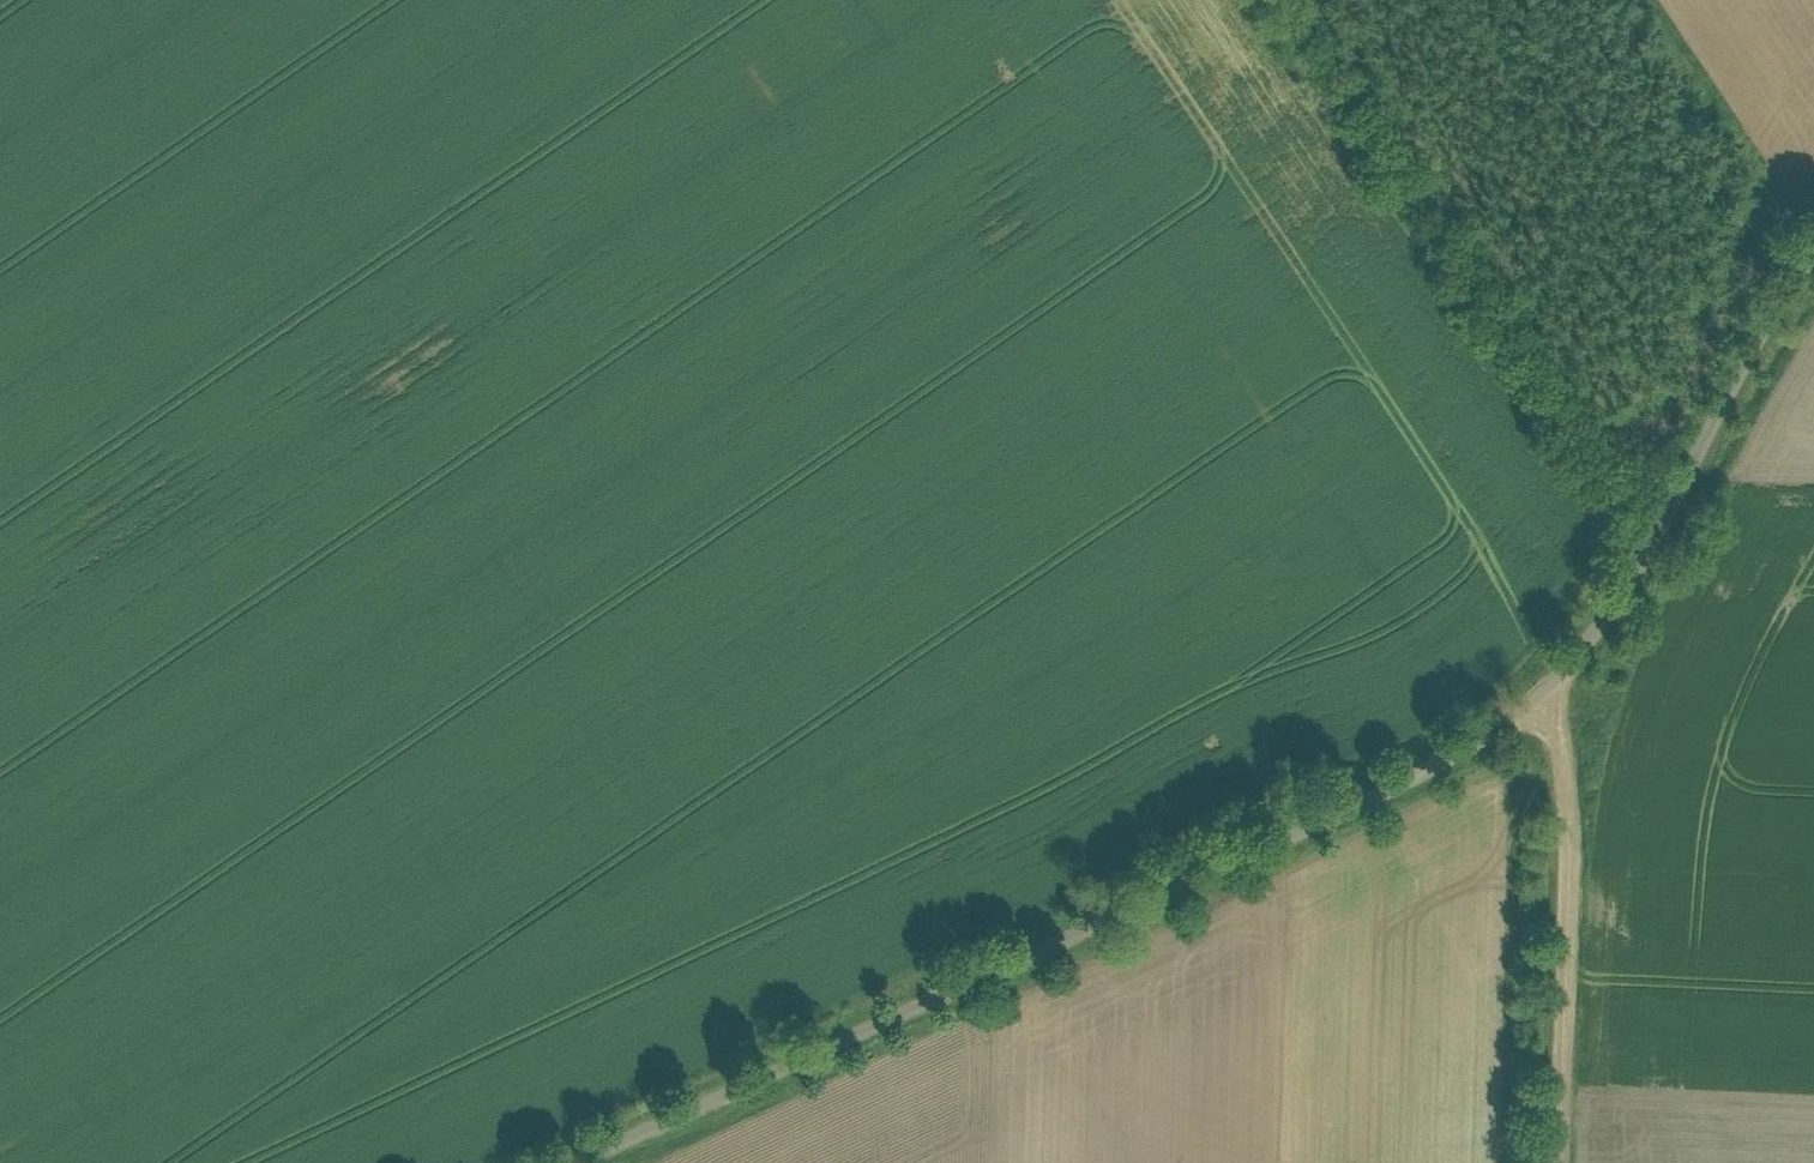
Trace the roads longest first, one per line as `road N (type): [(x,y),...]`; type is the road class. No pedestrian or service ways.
road 1 (residential): [(1813,255),(1620,609),(1522,714),(1423,773),(577,1162)]
road 2 (track): [(1544,694),(1569,814),(1557,1162)]

